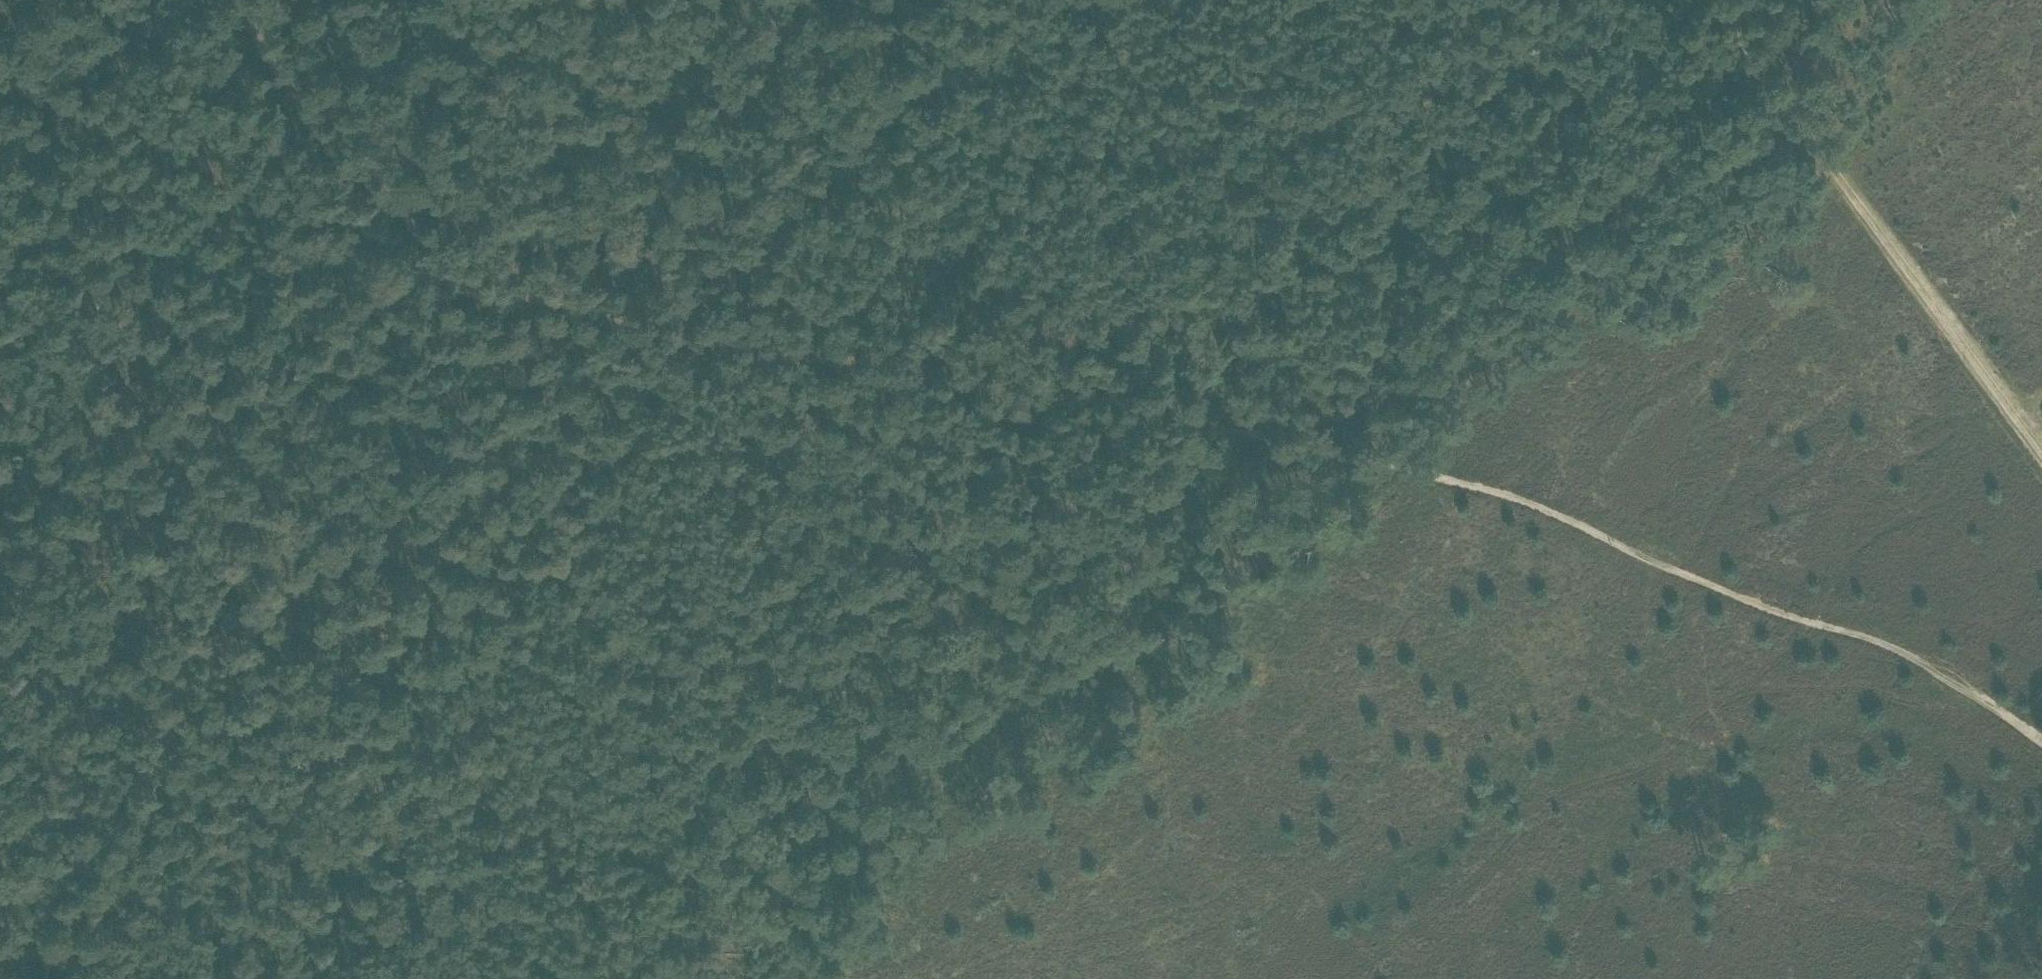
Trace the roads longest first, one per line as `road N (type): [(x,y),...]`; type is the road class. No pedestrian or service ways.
road 1 (track): [(224,0),(470,289),(732,354),(1169,409),(1483,486),(1777,611),(1888,644),(2041,738)]

